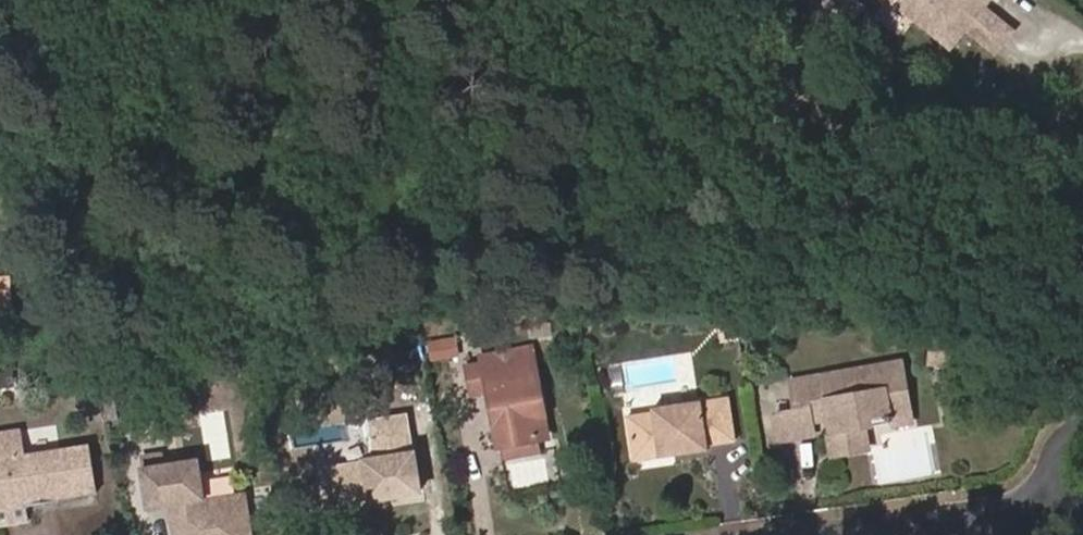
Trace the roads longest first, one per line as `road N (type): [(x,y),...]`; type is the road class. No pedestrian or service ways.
road 1 (residential): [(1041,495),(802,534)]

